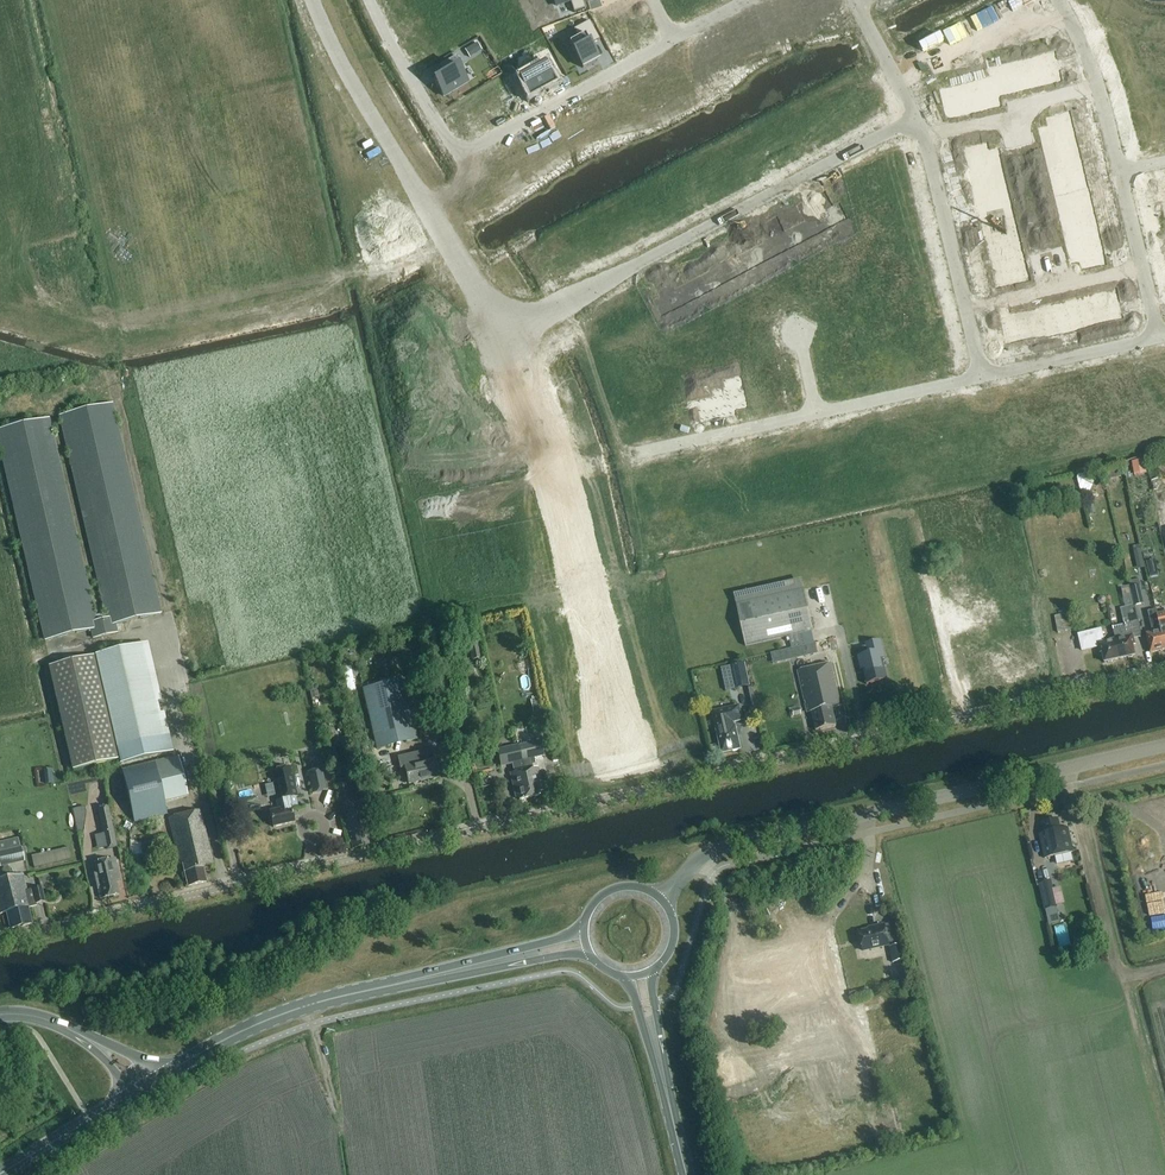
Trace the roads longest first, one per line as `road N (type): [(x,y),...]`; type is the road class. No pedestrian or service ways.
road 1 (unclassified): [(665,785),(0,940)]
road 2 (unclassified): [(1164,670),(665,785)]
road 3 (residential): [(1164,746),(731,845),(695,862)]
road 4 (residential): [(665,785),(617,676),(559,471),(502,336)]
road 5 (residential): [(671,42),(460,154),(448,147),(366,0)]
road 6 (residential): [(502,336),(312,0)]
road 7 (track): [(1069,768),(1164,1141)]
road 8 (residential): [(594,289),(917,120)]
road 9 (primary): [(431,977),(284,1014),(158,1079)]
road 10 (residential): [(983,379),(917,120)]
road 11 (tertiary): [(403,175),(309,0)]
road 12 (residential): [(1121,174),(1088,60),(1058,0)]
road 13 (residential): [(637,456),(817,415)]
road 14 (residential): [(983,379),(1160,340)]
road 15 (residential): [(1160,340),(1121,174)]
road 16 (residential): [(817,415),(983,379)]
road 17 (primary): [(584,927),(431,977)]
road 18 (primary): [(431,977),(590,955)]
road 19 (tertiary): [(495,306),(403,175)]
road 20 (tertiary): [(403,175),(478,315)]
road 21 (primary): [(624,977),(674,1125)]
road 22 (primary): [(674,1125),(652,971)]
road 23 (primary): [(0,1174),(127,1097)]
road 24 (residential): [(917,120),(856,5)]

